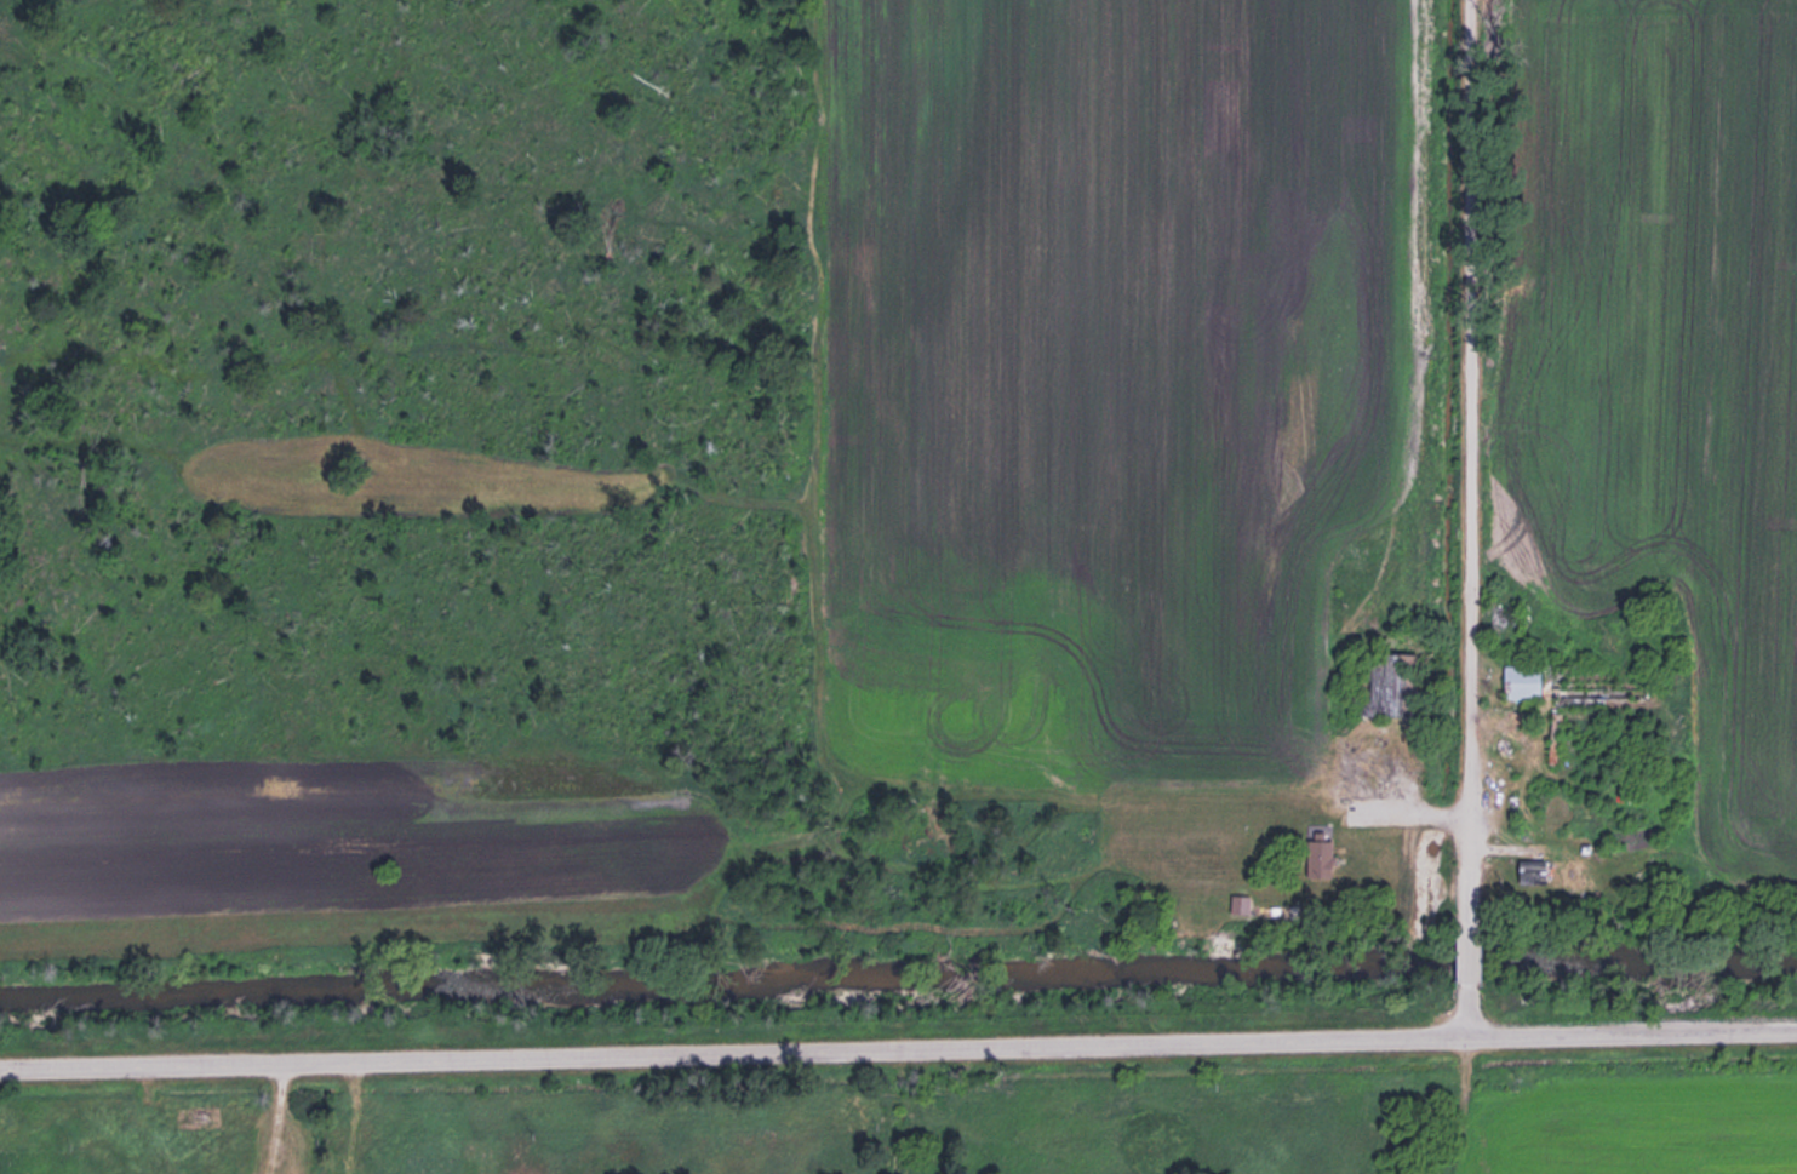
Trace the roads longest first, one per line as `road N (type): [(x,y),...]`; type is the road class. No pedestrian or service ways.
road 1 (residential): [(0,1071),(1796,1031)]
road 2 (residential): [(1465,909),(1469,0)]

